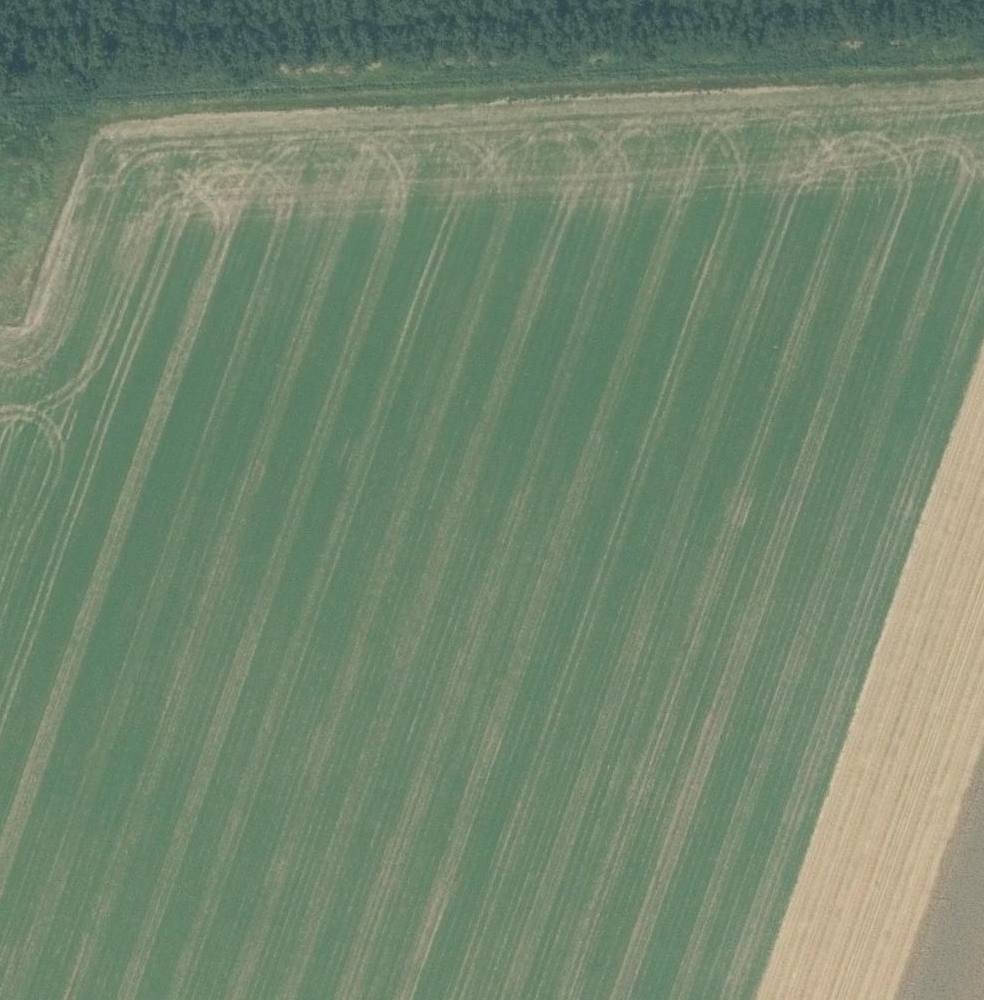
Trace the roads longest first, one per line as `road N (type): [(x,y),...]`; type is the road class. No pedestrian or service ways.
road 1 (track): [(0,85),(983,38)]

